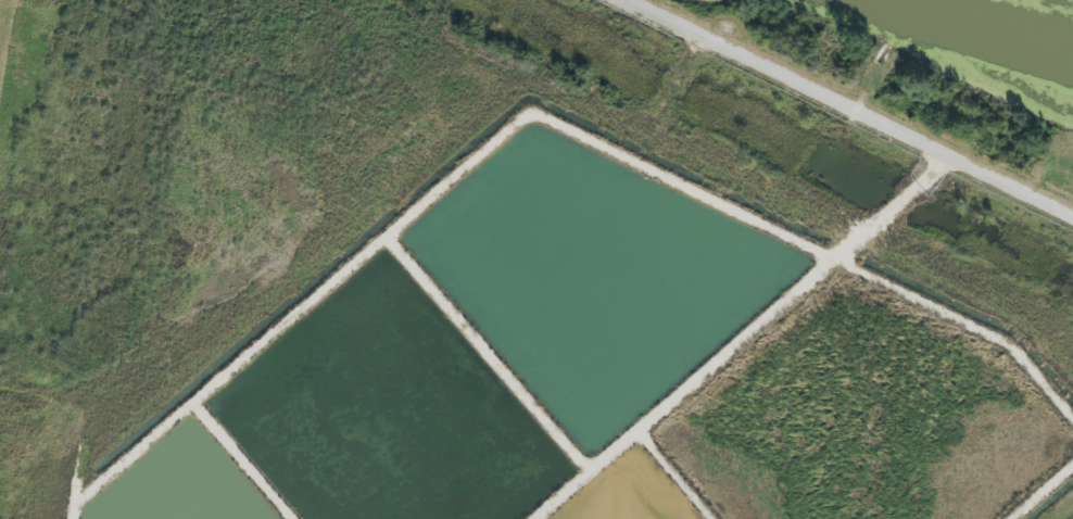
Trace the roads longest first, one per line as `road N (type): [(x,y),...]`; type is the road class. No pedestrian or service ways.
road 1 (residential): [(628,0),(1072,216)]

